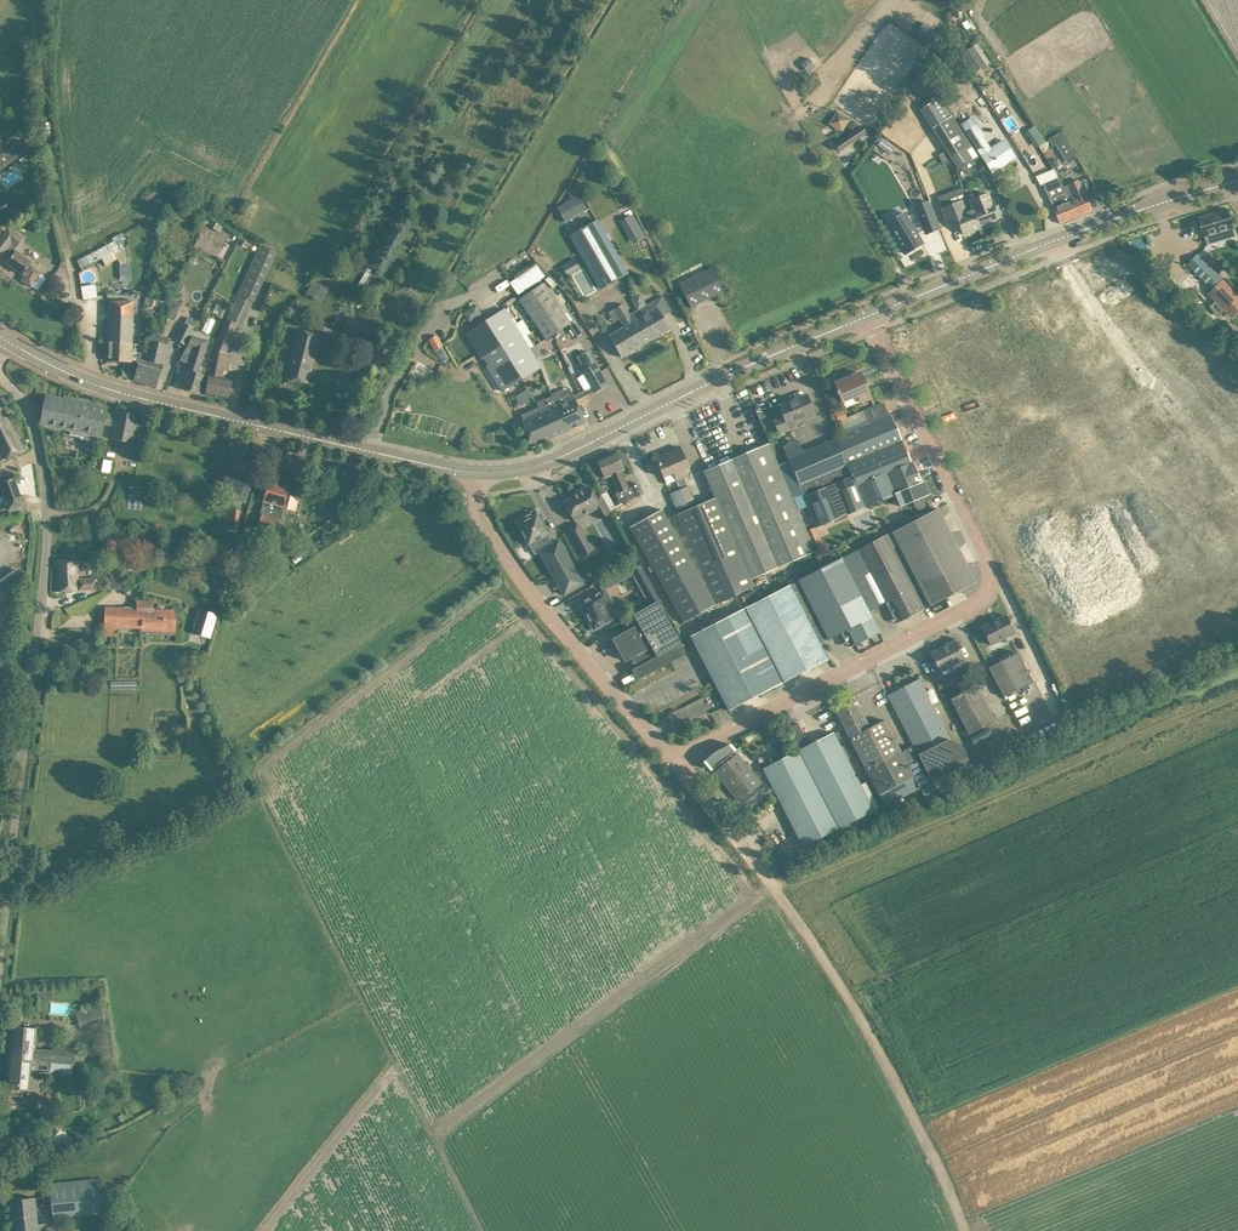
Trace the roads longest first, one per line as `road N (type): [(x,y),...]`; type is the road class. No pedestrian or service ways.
road 1 (unclassified): [(673,761),(984,598),(992,580),(983,546),(871,317)]
road 2 (unclassified): [(0,960),(47,517),(32,417),(0,375)]
road 3 (secondary): [(478,473),(113,390),(6,341)]
road 4 (secondary): [(478,473),(559,459),(711,381),(871,317)]
road 5 (secondary): [(871,317),(1100,224),(1237,181)]
road 6 (track): [(962,1230),(879,1058),(778,893)]
road 7 (unclassified): [(673,761),(503,554),(477,508),(478,473)]
road 8 (unclassified): [(778,893),(673,761)]

